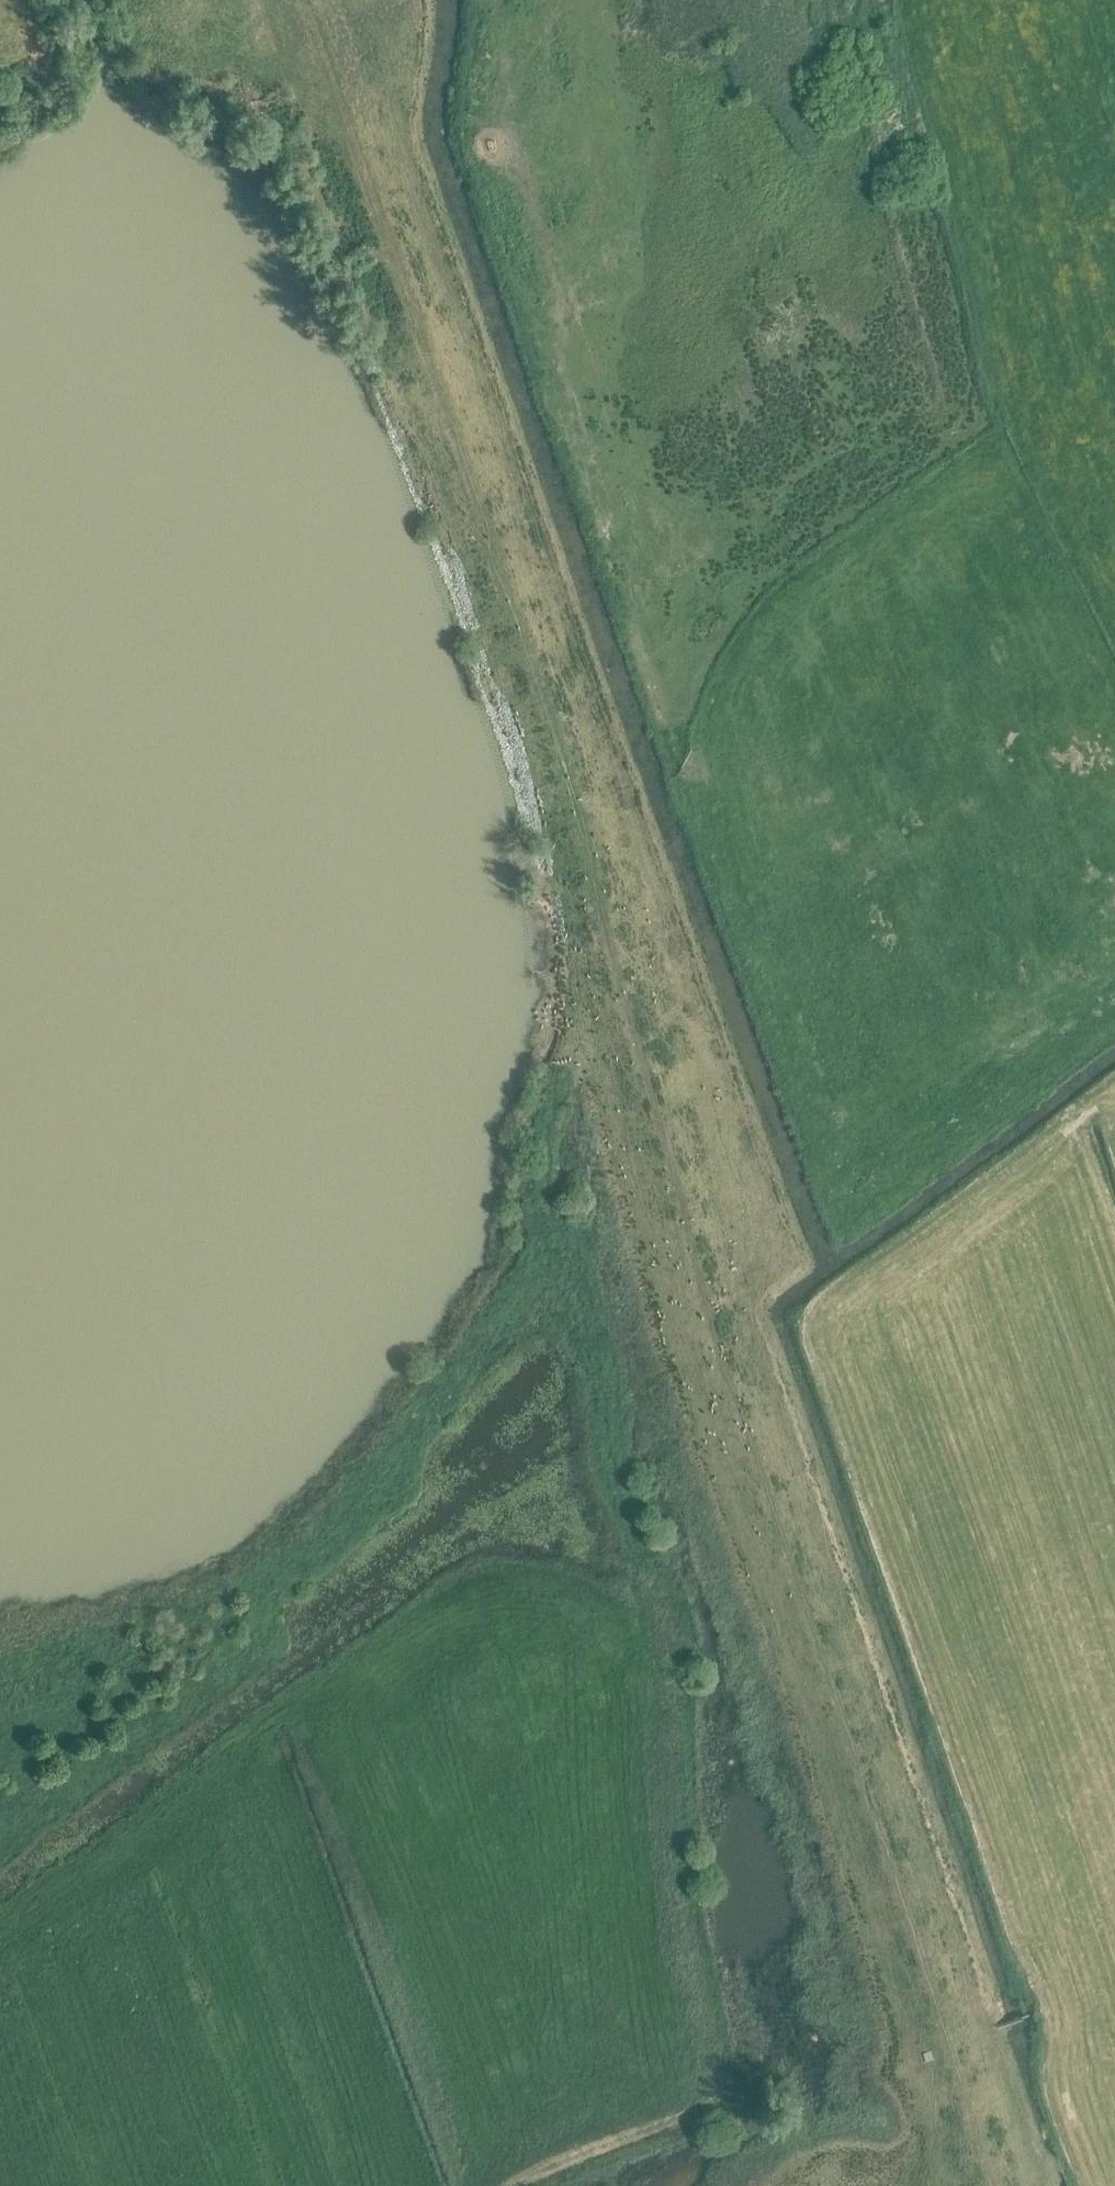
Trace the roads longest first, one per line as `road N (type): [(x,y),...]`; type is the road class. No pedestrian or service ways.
road 1 (track): [(705,2108),(573,2156),(518,2185)]

